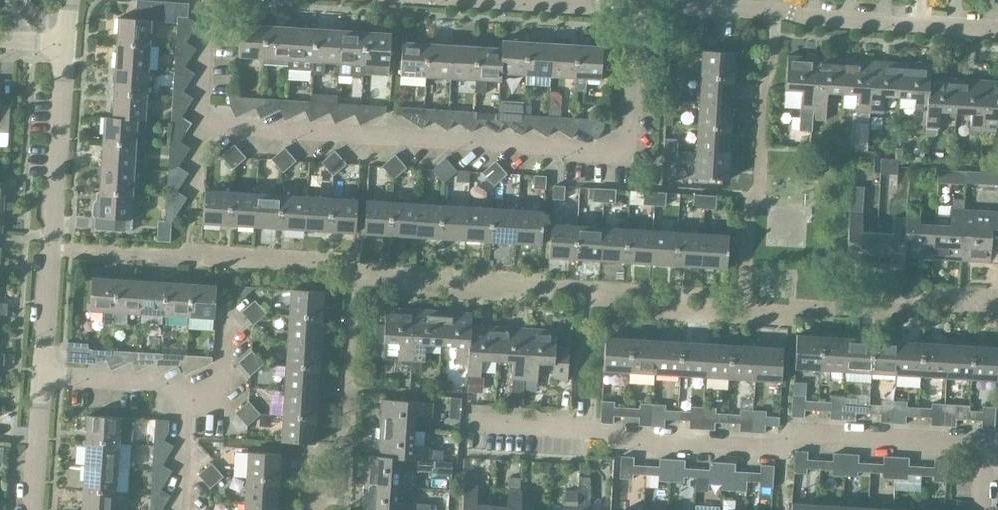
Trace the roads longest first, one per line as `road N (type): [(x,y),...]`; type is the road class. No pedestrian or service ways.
road 1 (residential): [(32,509),(62,51)]
road 2 (residential): [(997,23),(587,0)]

